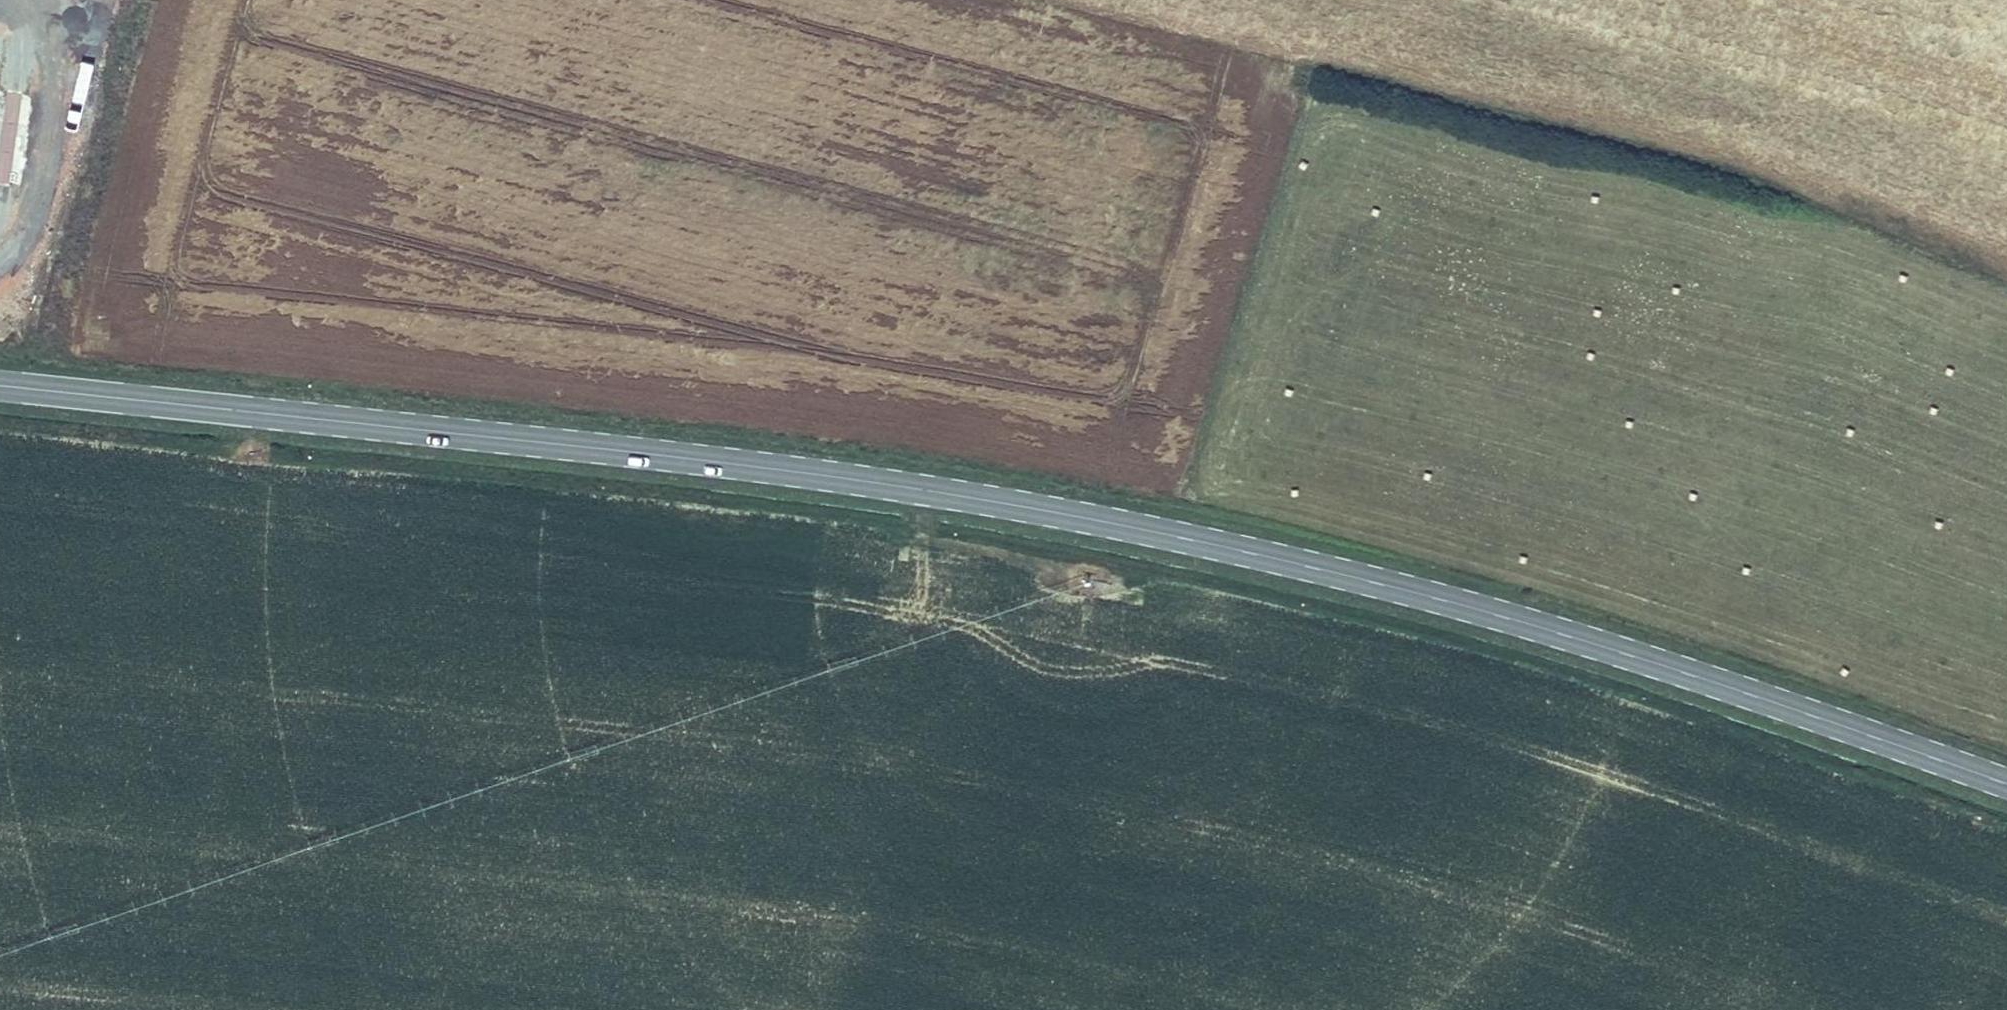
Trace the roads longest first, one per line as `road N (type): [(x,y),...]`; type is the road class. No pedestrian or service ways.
road 1 (primary): [(0,386),(844,477),(1015,504),(1247,551),(1542,626),(2006,784)]

